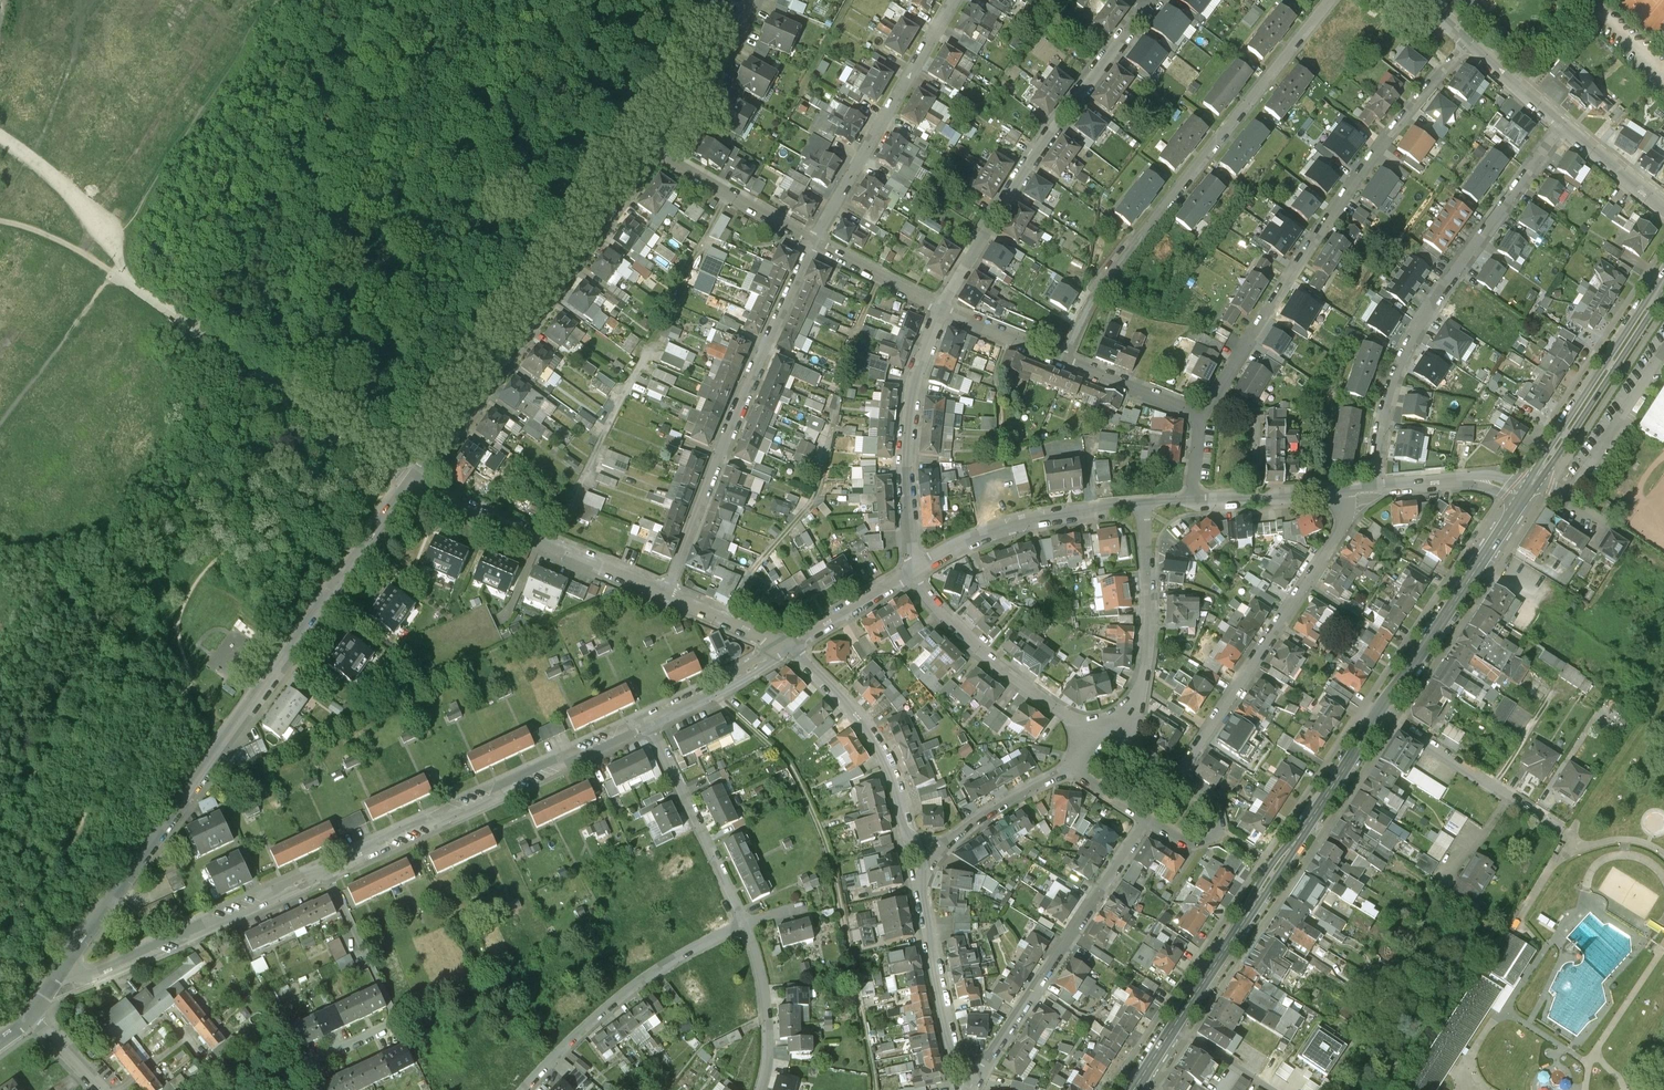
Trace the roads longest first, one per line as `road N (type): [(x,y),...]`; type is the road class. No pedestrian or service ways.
road 1 (primary): [(1523,496),(1174,1026)]
road 2 (residential): [(50,986),(129,859),(409,479)]
road 3 (residential): [(1467,40),(1334,205),(1198,418)]
road 4 (residential): [(1068,358),(1111,272),(1330,0)]
road 5 (residential): [(1368,487),(1403,349),(1562,123)]
road 6 (residential): [(409,479),(654,149)]
road 7 (residential): [(664,593),(811,242)]
road 8 (residential): [(649,721),(323,868)]
road 9 (residential): [(1139,10),(1015,178),(941,307)]
road 10 (unclassified): [(409,479),(127,277)]
road 11 (residential): [(1178,774),(1368,487)]
road 12 (residential): [(968,1089),(1149,820)]
road 13 (residential): [(323,868),(50,986)]
road 14 (residential): [(309,1089),(327,1057),(398,1016),(323,868)]
road 15 (residential): [(811,242),(954,0)]
road 16 (residential): [(664,593),(409,479)]
road 17 (residential): [(526,1089),(591,1023),(745,920)]
road 18 (residential): [(941,307),(912,402),(906,462),(912,573)]
road 19 (residential): [(915,870),(883,751),(790,647)]
road 20 (residential): [(912,573),(930,607),(977,659),(1094,744)]
road 21 (residential): [(1148,503),(1018,521),(912,573)]
road 22 (primary): [(1663,269),(1541,470)]
road 23 (residential): [(1112,726),(1148,660),(1153,629),(1148,503)]
road 24 (residential): [(963,1089),(915,870)]
road 25 (residential): [(745,920),(649,721)]
road 26 (primary): [(1541,470),(1663,289)]
road 27 (residential): [(915,870),(958,829),(1069,766)]
road 28 (residential): [(654,149),(811,242)]
road 29 (residential): [(654,149),(747,0)]
road 30 (residential): [(1368,487),(1195,499)]
road 31 (residential): [(756,1089),(762,987),(745,920)]
road 32 (residential): [(790,647),(649,721)]
road 33 (residential): [(1523,496),(1478,479),(1368,487)]
road 34 (residential): [(1149,820),(1180,837),(1218,830),(1214,807),(1178,774)]
road 35 (residential): [(811,242),(941,307)]
road 36 (residential): [(1068,358),(1179,401),(1198,418)]
road 37 (residential): [(912,573),(790,647)]
road 38 (track): [(127,277),(32,228),(0,223)]
road 39 (residential): [(790,647),(664,593)]
road 40 (residential): [(941,307),(1068,358)]
road 41 (residential): [(1663,205),(1562,123)]
road 42 (residential): [(1562,123),(1467,40)]

